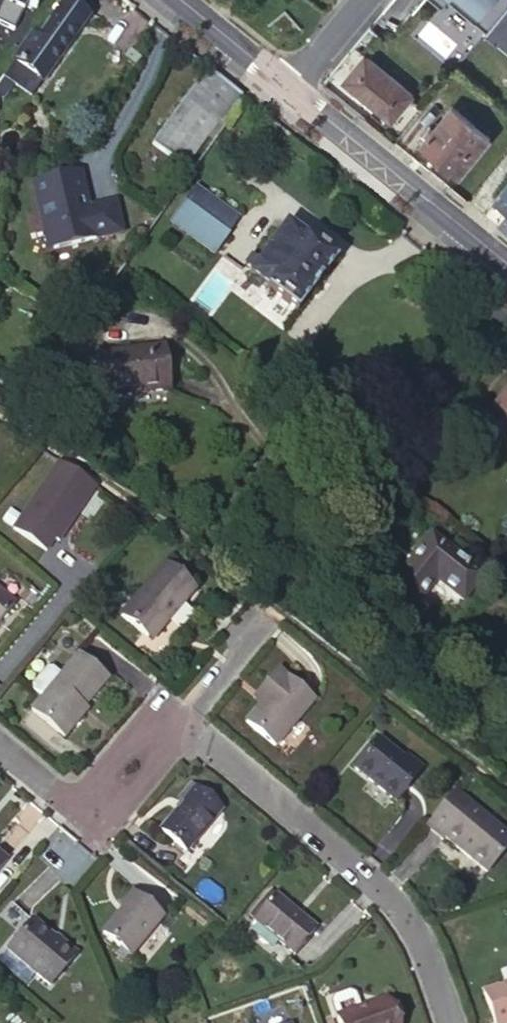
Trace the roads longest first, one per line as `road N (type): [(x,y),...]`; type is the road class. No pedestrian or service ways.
road 1 (residential): [(172,726),(397,913),(441,1022)]
road 2 (residential): [(506,267),(288,94)]
road 3 (residential): [(0,753),(78,817),(163,719),(172,726)]
road 4 (residential): [(172,726),(270,606)]
road 5 (residential): [(288,94),(170,0)]
road 6 (residential): [(288,94),(365,0)]

